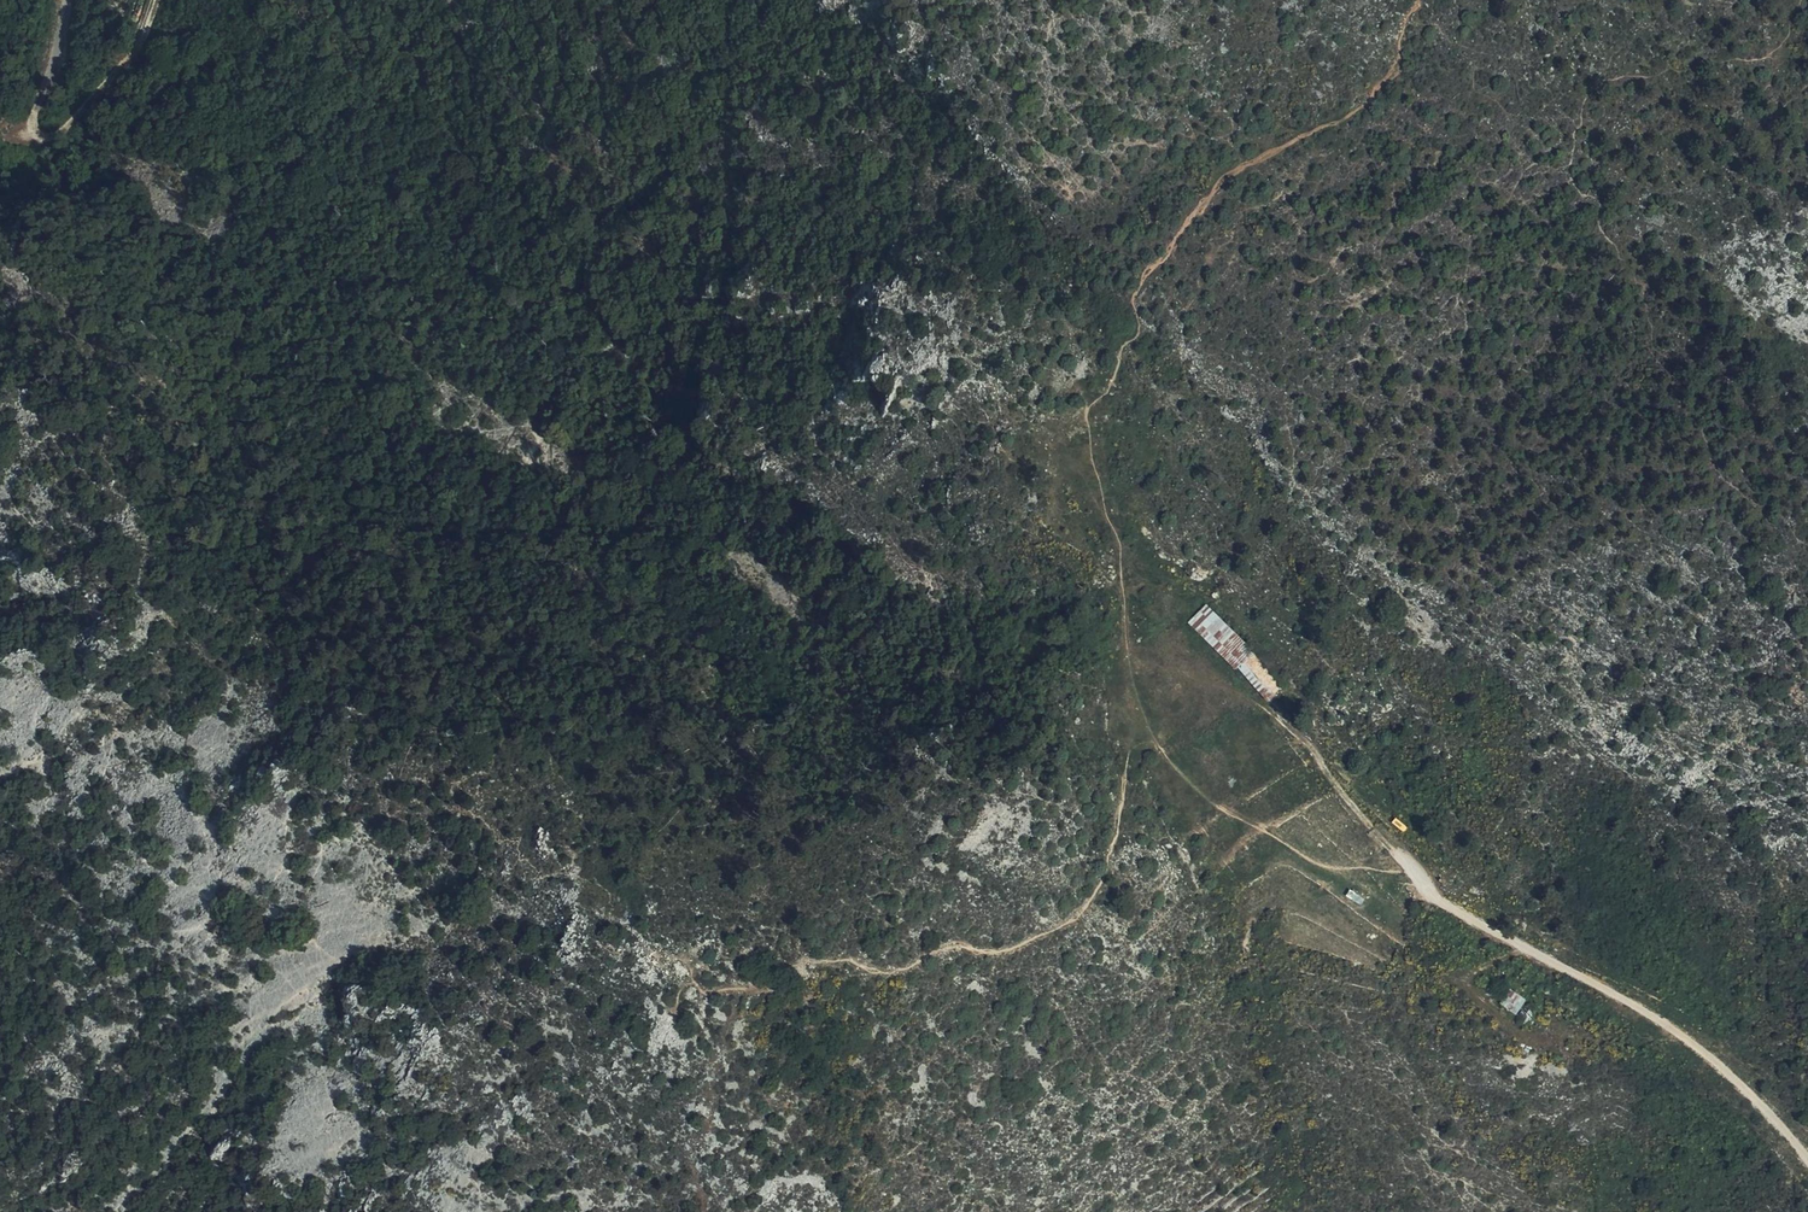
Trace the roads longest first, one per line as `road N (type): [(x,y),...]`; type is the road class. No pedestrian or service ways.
road 1 (track): [(1807,1154),(1755,1081),(1533,957),(1382,847),(1287,718),(1221,684),(1130,659)]
road 2 (track): [(157,0),(140,43),(65,124),(46,132),(31,124),(43,89)]

